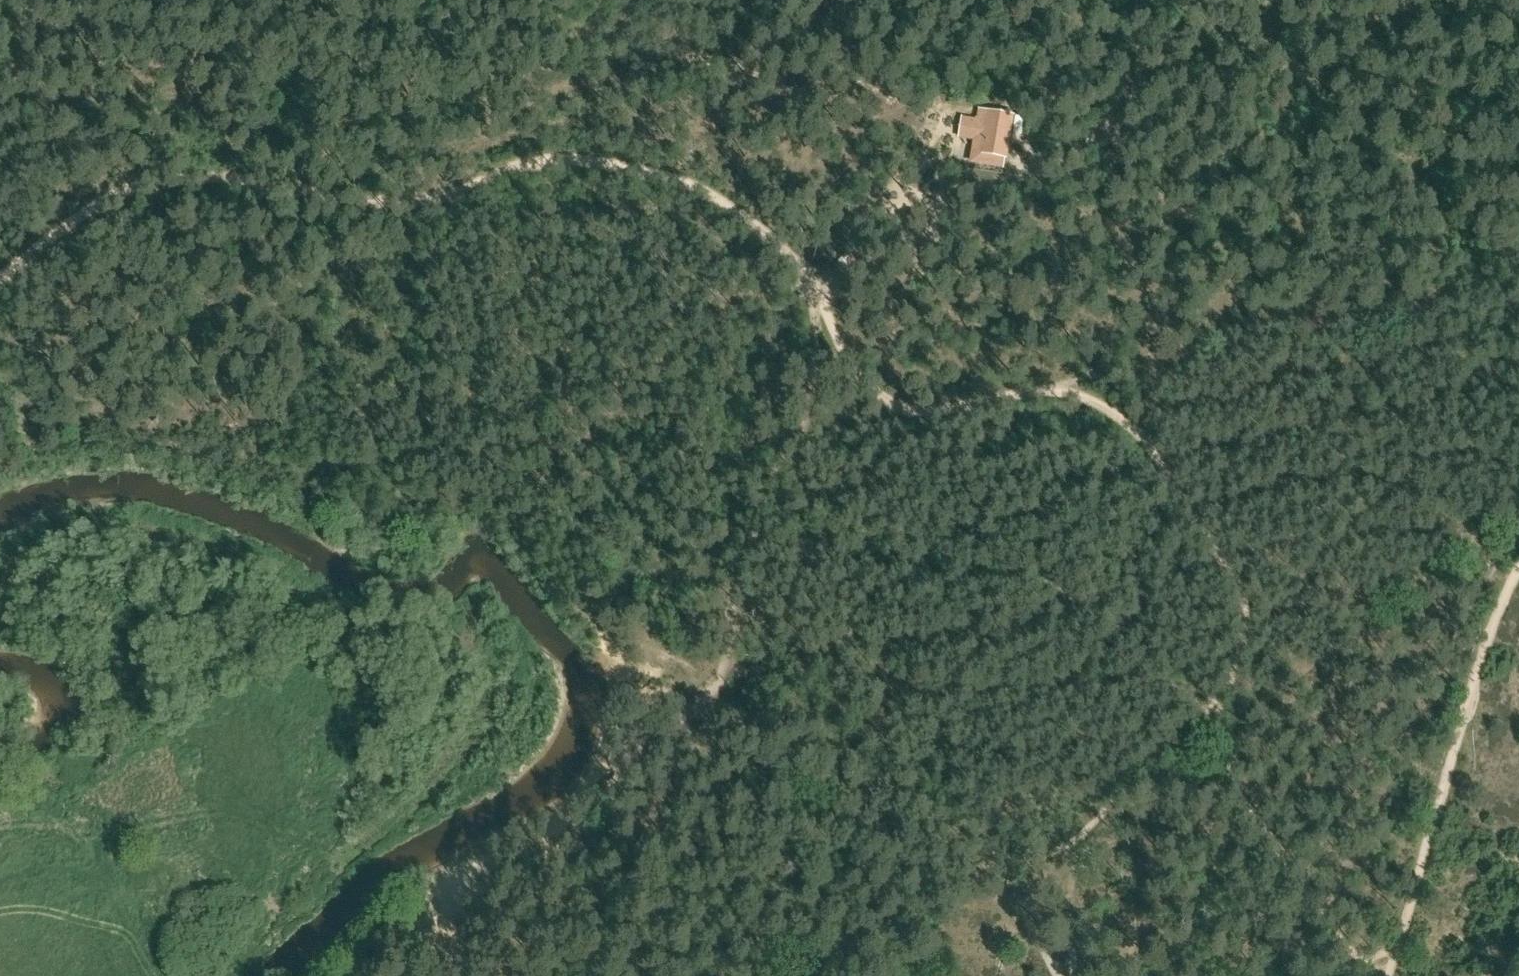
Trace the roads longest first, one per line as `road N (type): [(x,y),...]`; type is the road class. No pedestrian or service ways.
road 1 (track): [(1391,975),(1496,616),(1518,575)]

